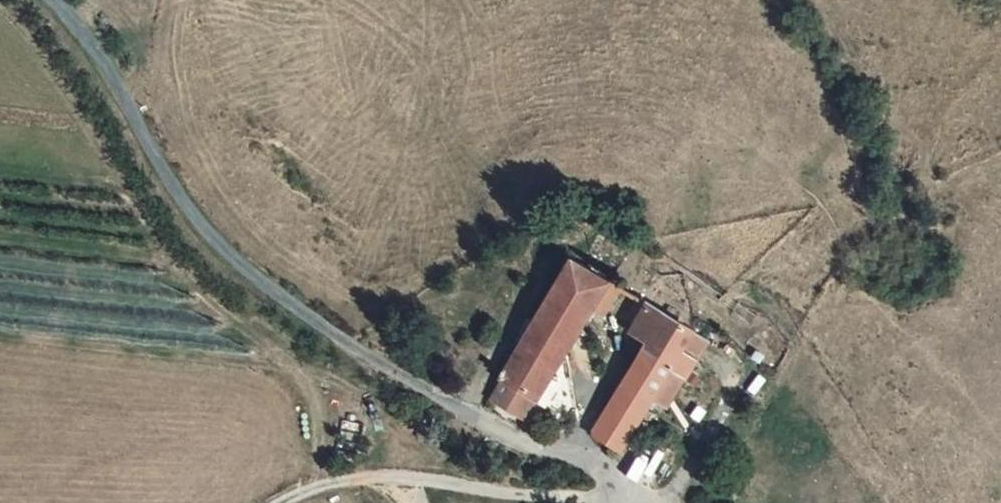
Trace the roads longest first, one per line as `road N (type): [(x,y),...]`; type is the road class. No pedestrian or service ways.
road 1 (unclassified): [(633,499),(341,349),(206,241),(82,24),(46,0)]
road 2 (track): [(283,502),(362,479),(633,499)]

